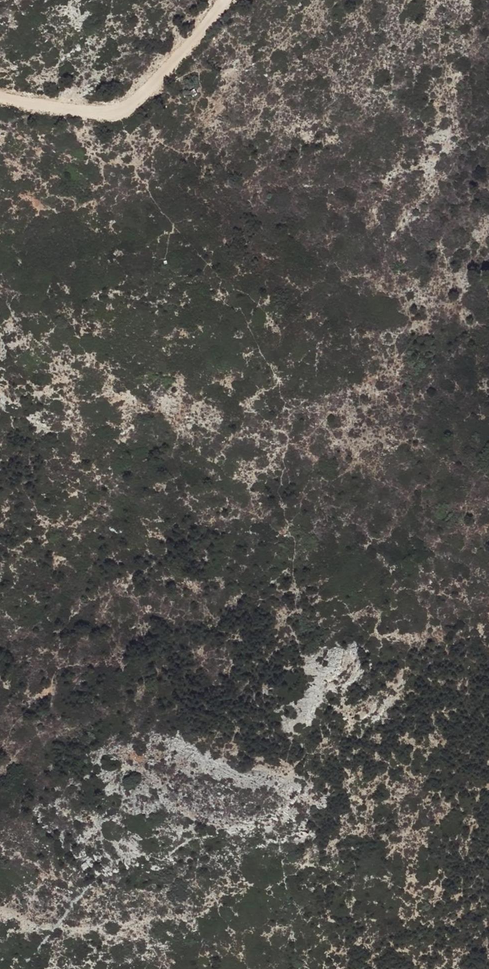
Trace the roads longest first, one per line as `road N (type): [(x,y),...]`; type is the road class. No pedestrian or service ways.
road 1 (track): [(231,0),(149,94),(117,110),(76,112),(0,96)]

